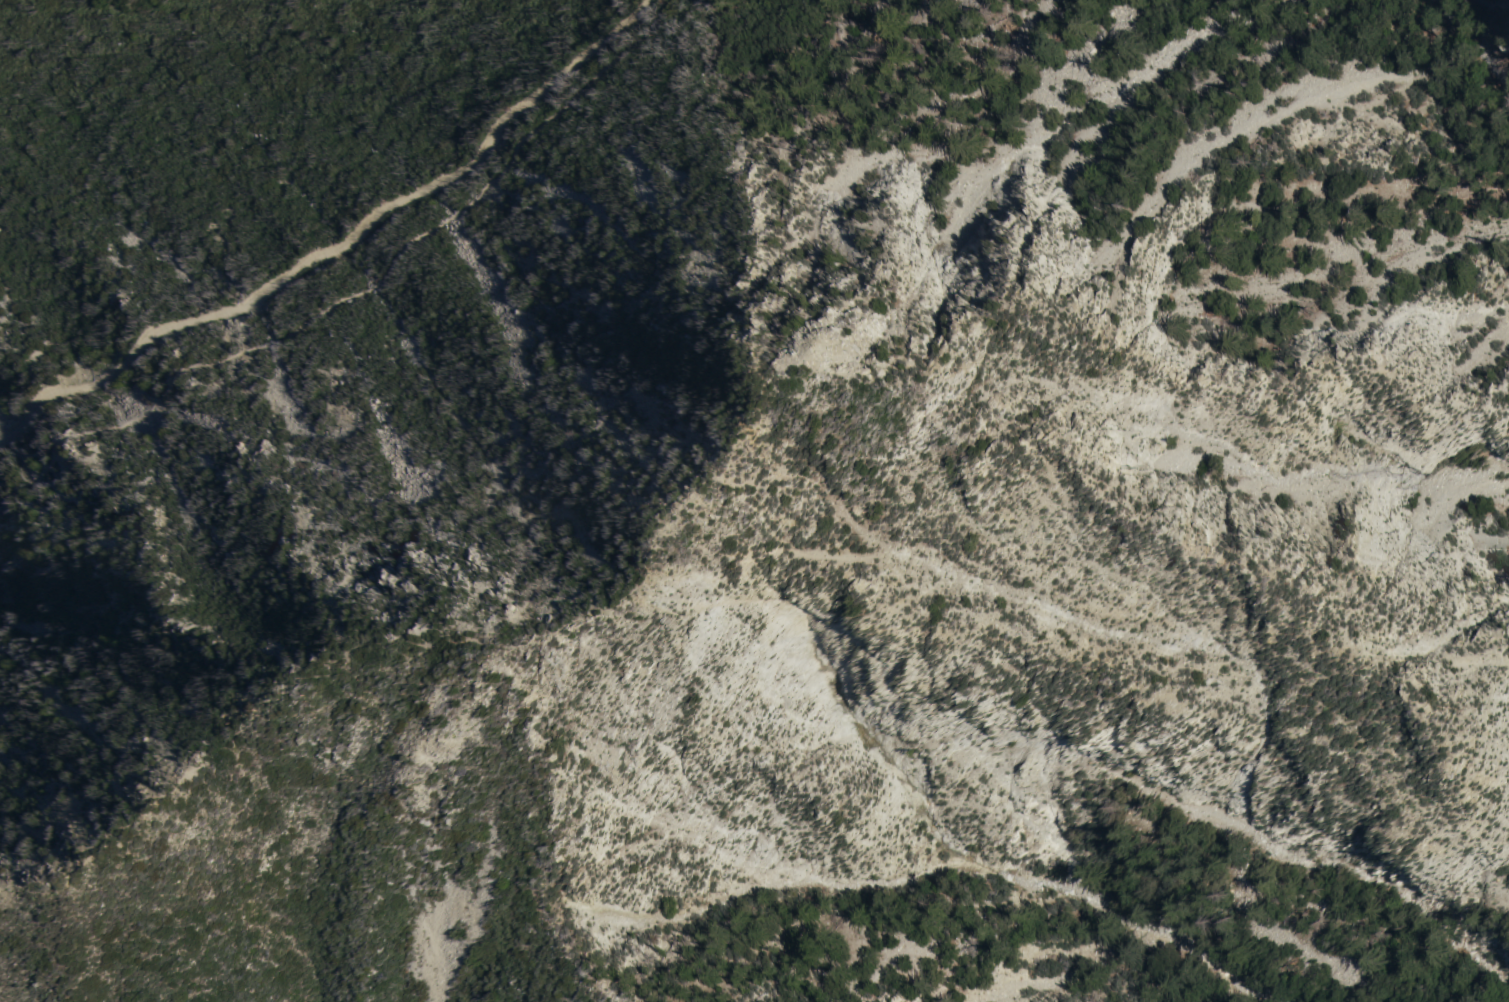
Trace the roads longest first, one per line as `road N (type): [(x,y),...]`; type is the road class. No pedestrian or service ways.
road 1 (track): [(645,0),(596,57),(522,111),(461,177),(392,207),(254,305),(175,326),(113,379),(54,395),(0,442)]

